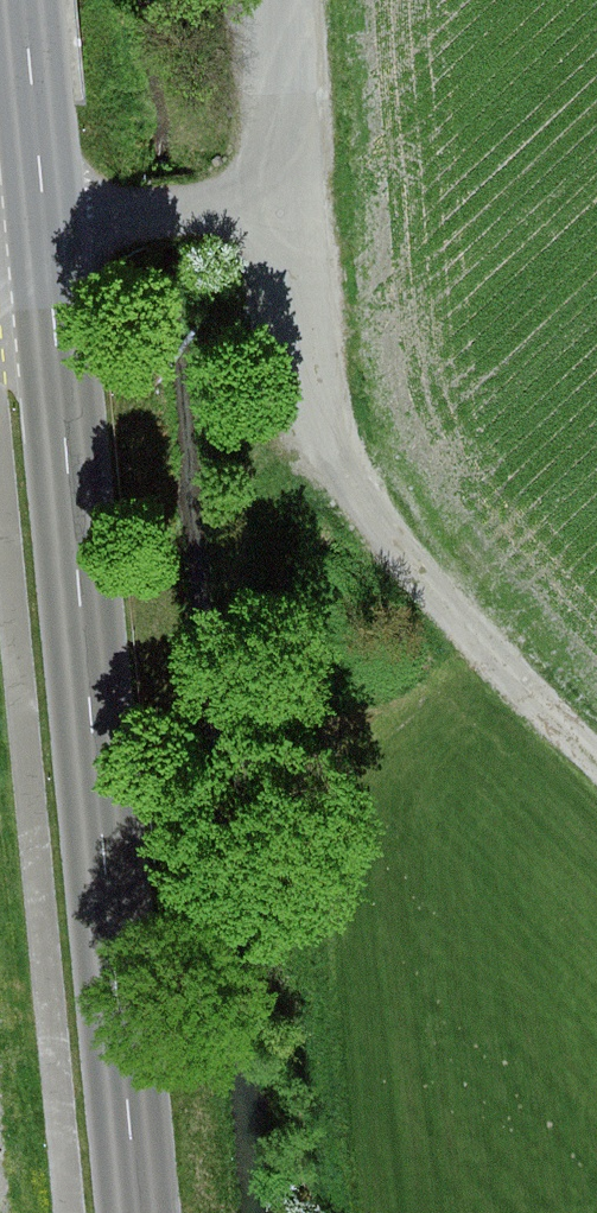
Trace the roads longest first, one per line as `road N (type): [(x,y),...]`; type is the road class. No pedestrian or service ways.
road 1 (primary): [(151,1212),(53,247)]
road 2 (track): [(296,203),(314,420),(400,551),(596,756)]
road 3 (unclassified): [(287,0),(296,203),(53,247)]
road 4 (primary): [(53,247),(28,0)]

